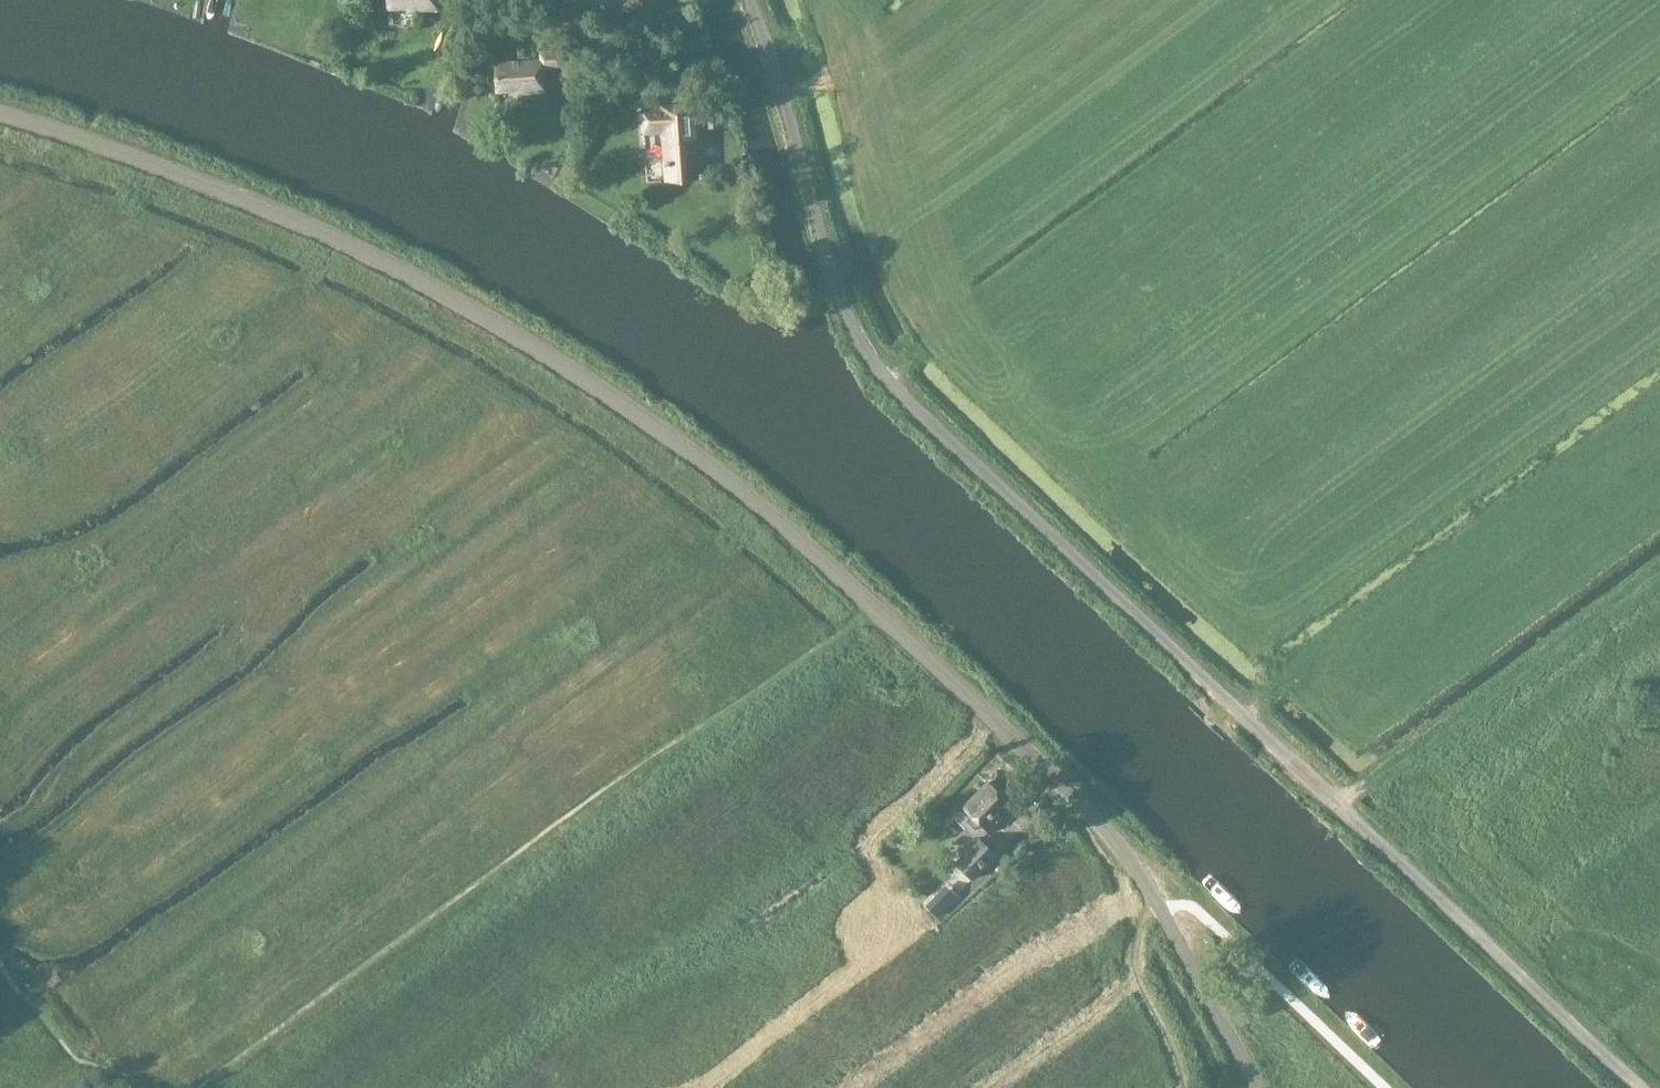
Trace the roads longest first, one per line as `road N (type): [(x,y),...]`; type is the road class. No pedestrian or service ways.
road 1 (unclassified): [(1636,1087),(885,379),(838,297),(747,0)]
road 2 (tertiary): [(0,114),(292,219),(474,311),(709,466),(870,605)]
road 3 (tertiary): [(1255,1087),(1154,899),(1103,827),(870,605)]
road 4 (track): [(1373,1087),(1202,927),(1160,911)]

